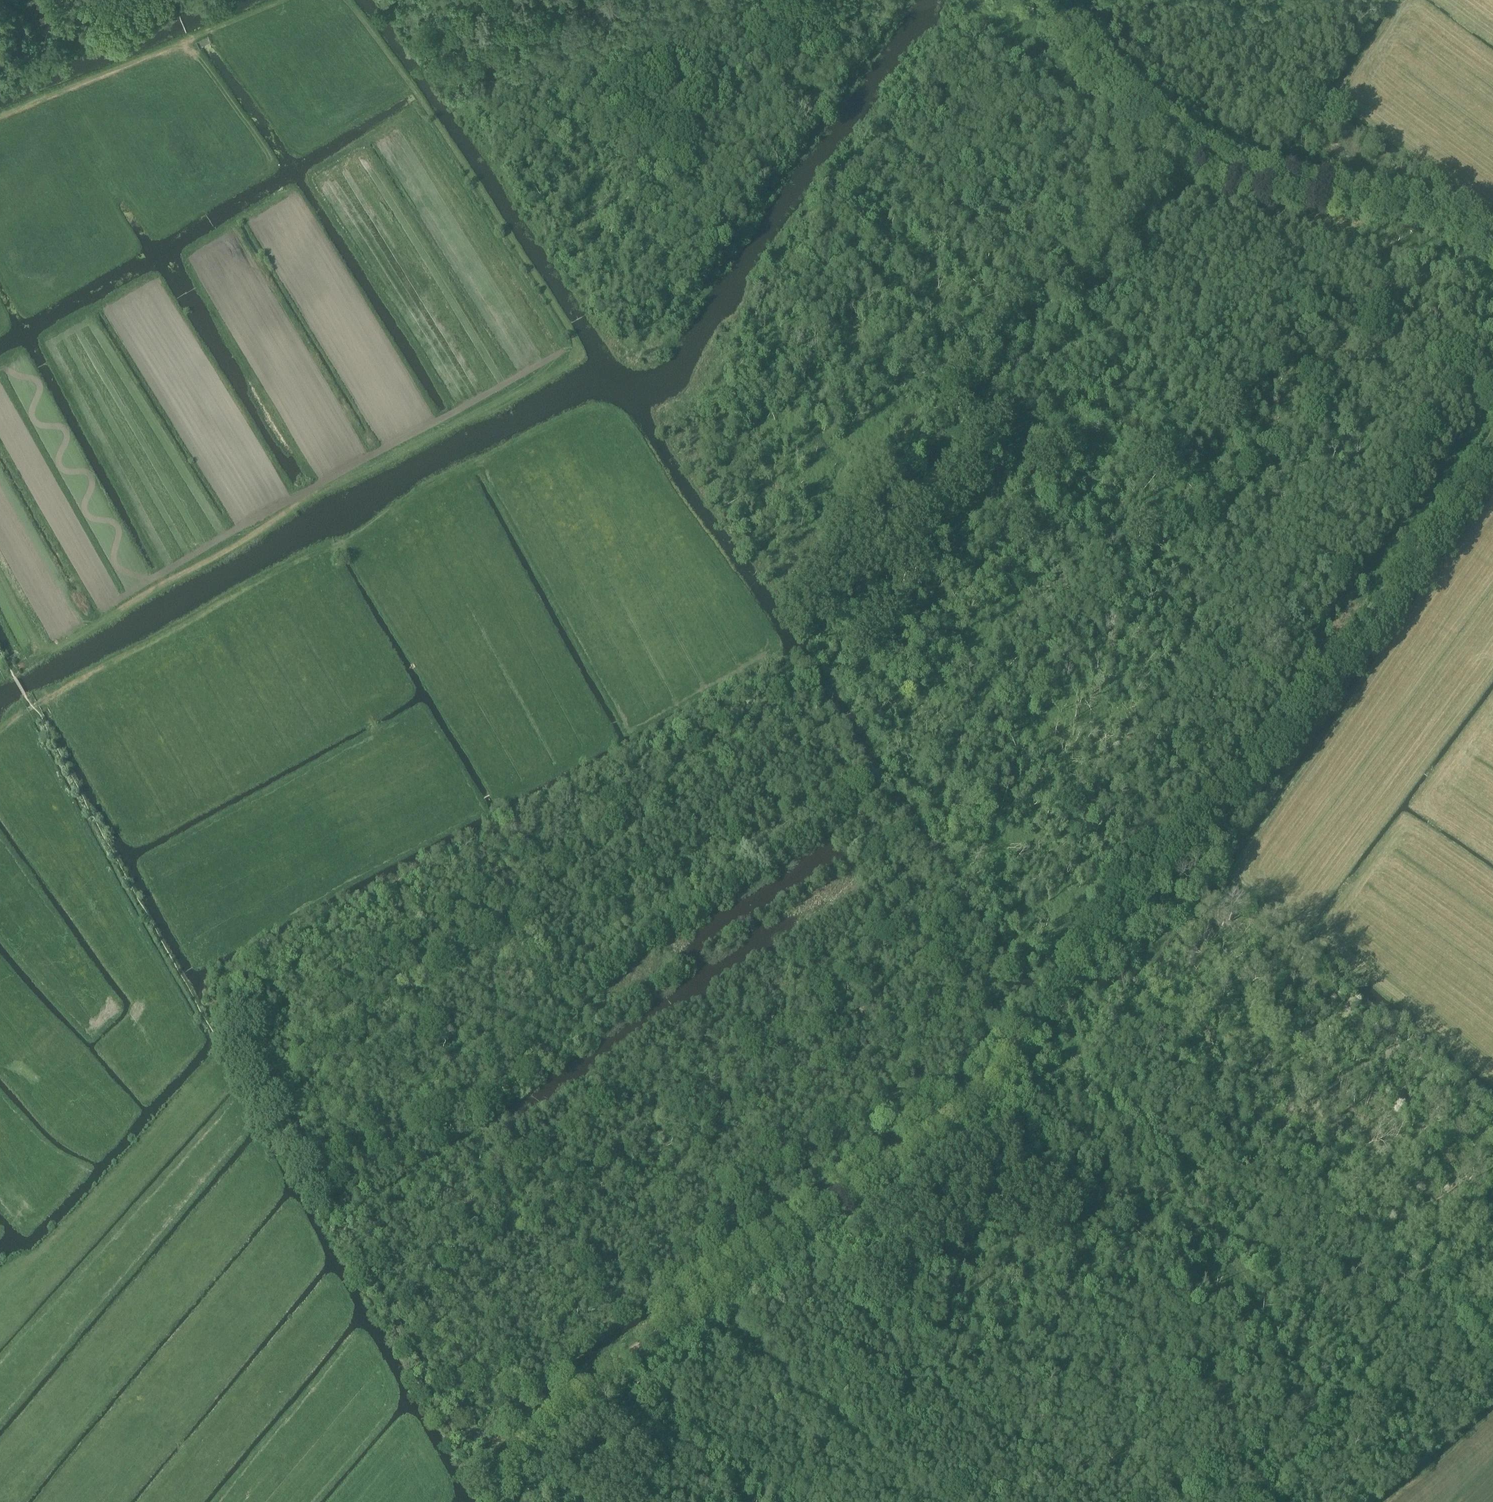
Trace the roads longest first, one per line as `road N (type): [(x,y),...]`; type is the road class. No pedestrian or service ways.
road 1 (track): [(1032,1014),(1295,723),(1492,449)]
road 2 (track): [(496,1471),(540,1416),(956,1112),(1032,1014)]
road 3 (track): [(1492,249),(1401,208),(1277,189),(1210,165),(1097,76),(1041,0)]
road 4 (track): [(0,116),(283,0)]

